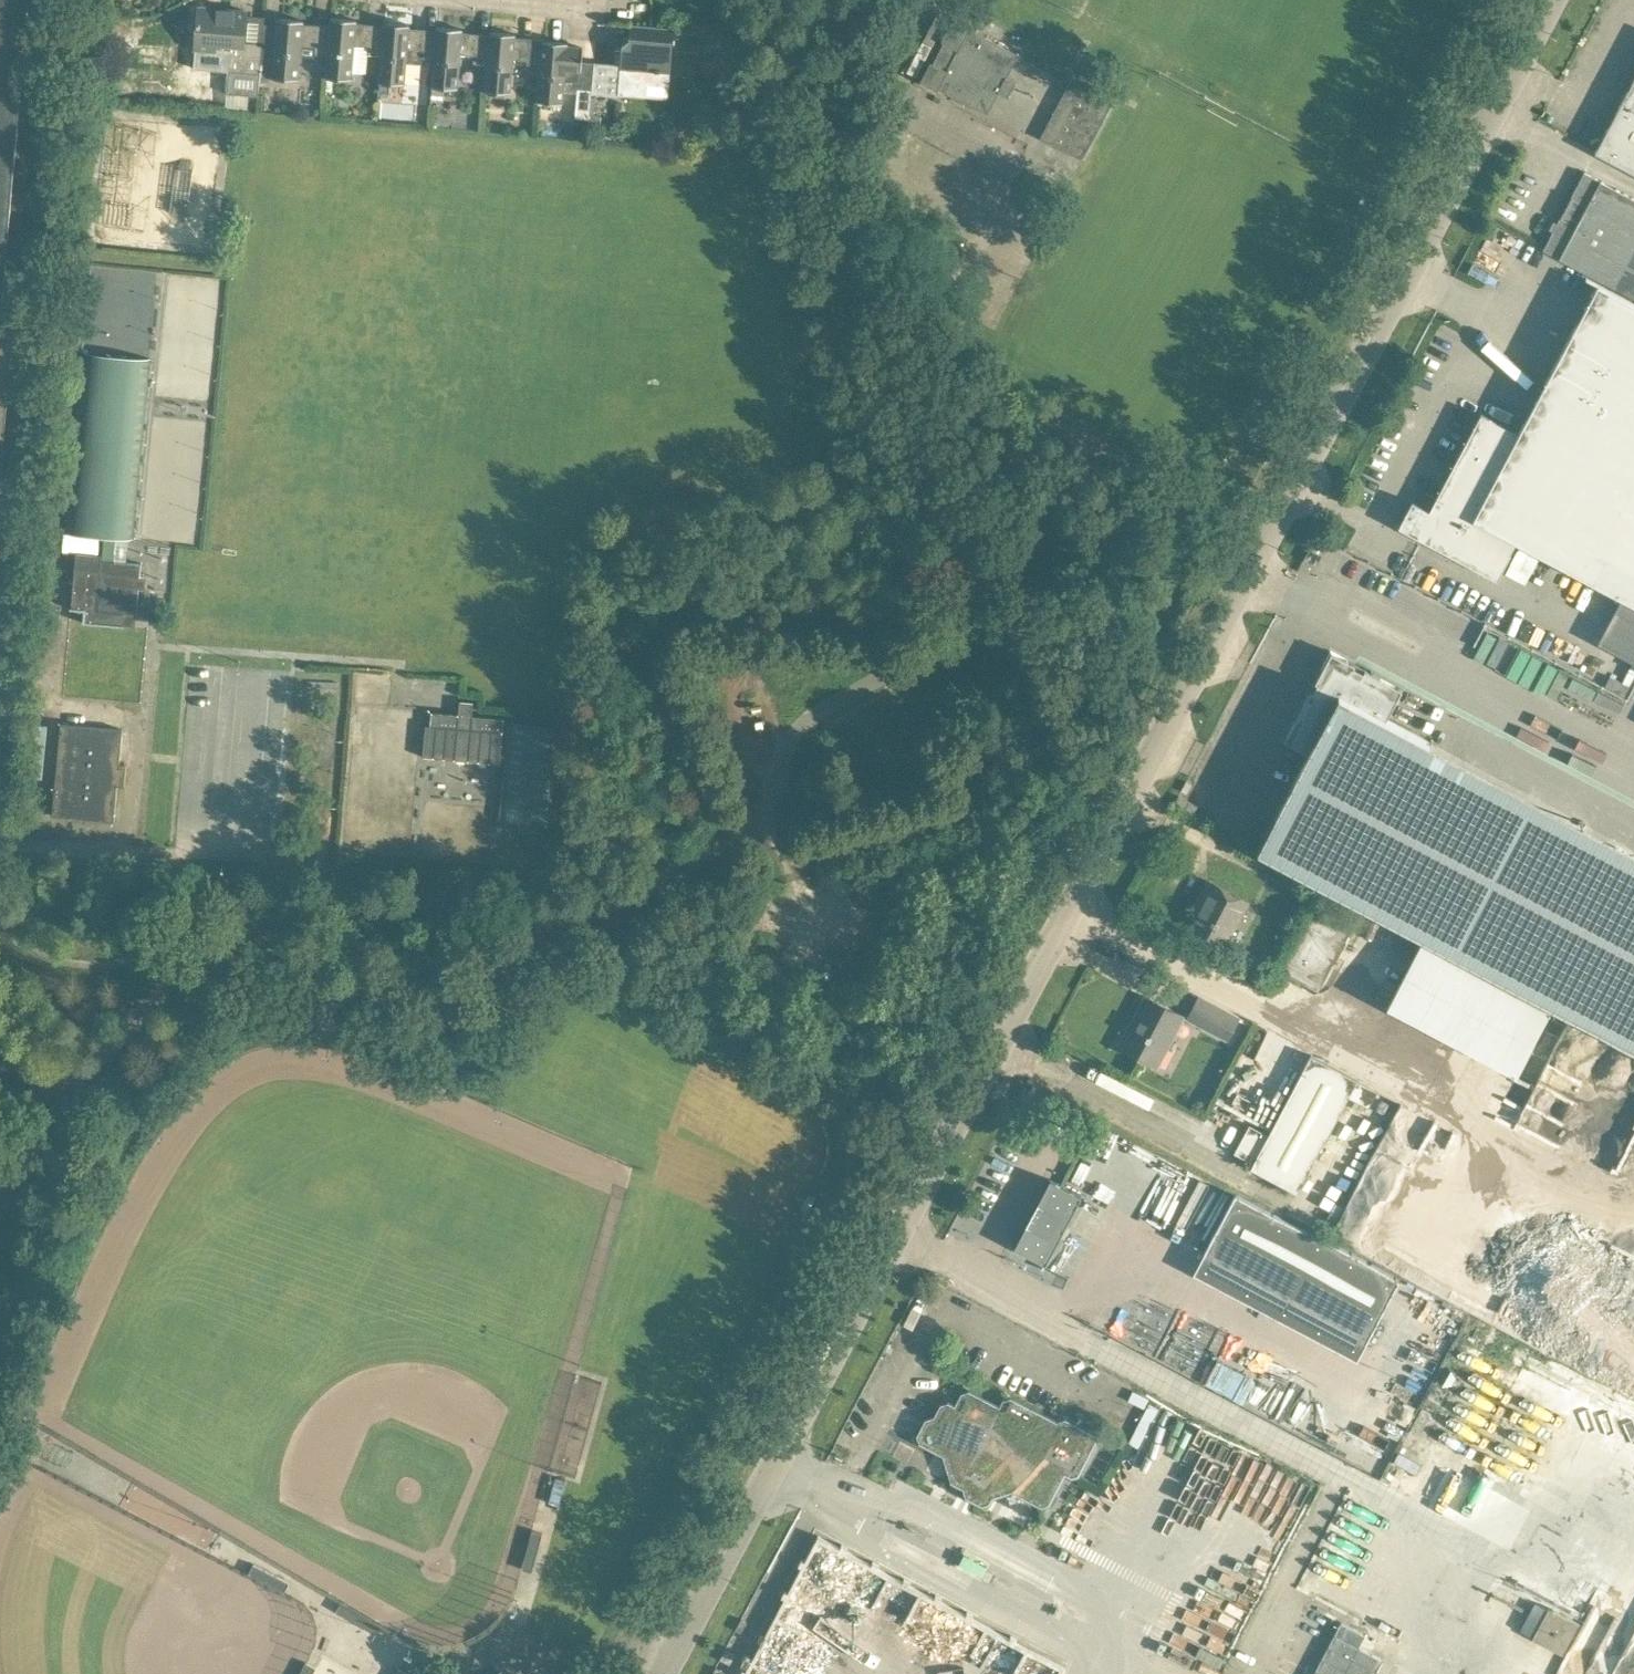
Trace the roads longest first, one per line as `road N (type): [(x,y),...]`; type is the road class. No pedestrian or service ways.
road 1 (unclassified): [(1067,916),(1564,0)]
road 2 (unclassified): [(677,1673),(1067,916)]
road 3 (unclassified): [(1627,1212),(1067,916)]

